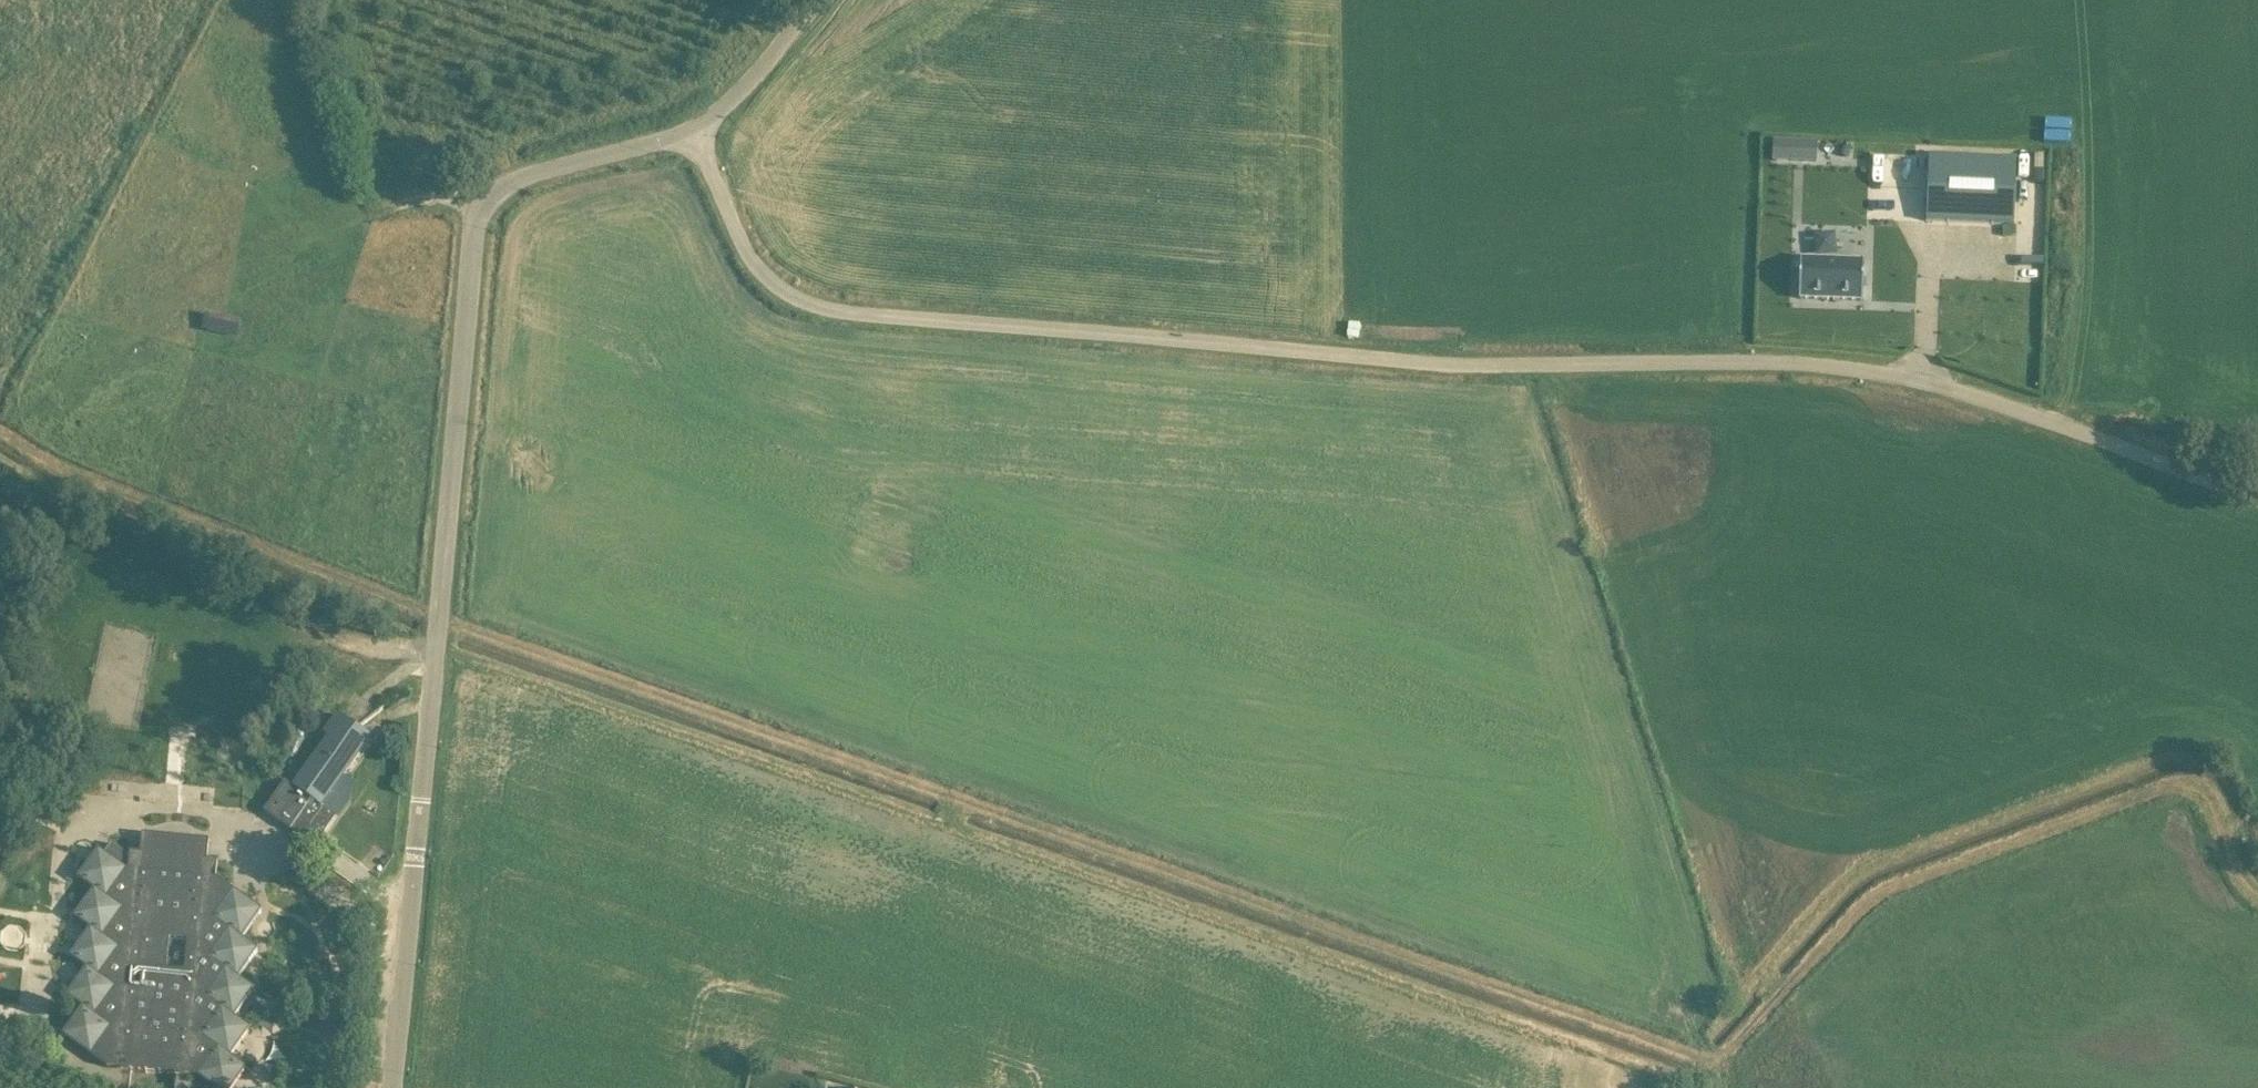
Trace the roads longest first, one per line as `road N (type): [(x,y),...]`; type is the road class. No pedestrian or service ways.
road 1 (unclassified): [(692,139),(704,150),(761,285),(791,300),(1402,364),(1582,371),(1765,364)]
road 2 (unclassified): [(398,1087),(480,194),(504,169),(692,139)]
road 3 (track): [(2257,494),(1933,381),(1863,368),(1765,364)]
road 4 (track): [(328,0),(389,190),(439,208),(480,194)]
road 5 (unclassified): [(692,139),(820,0)]

